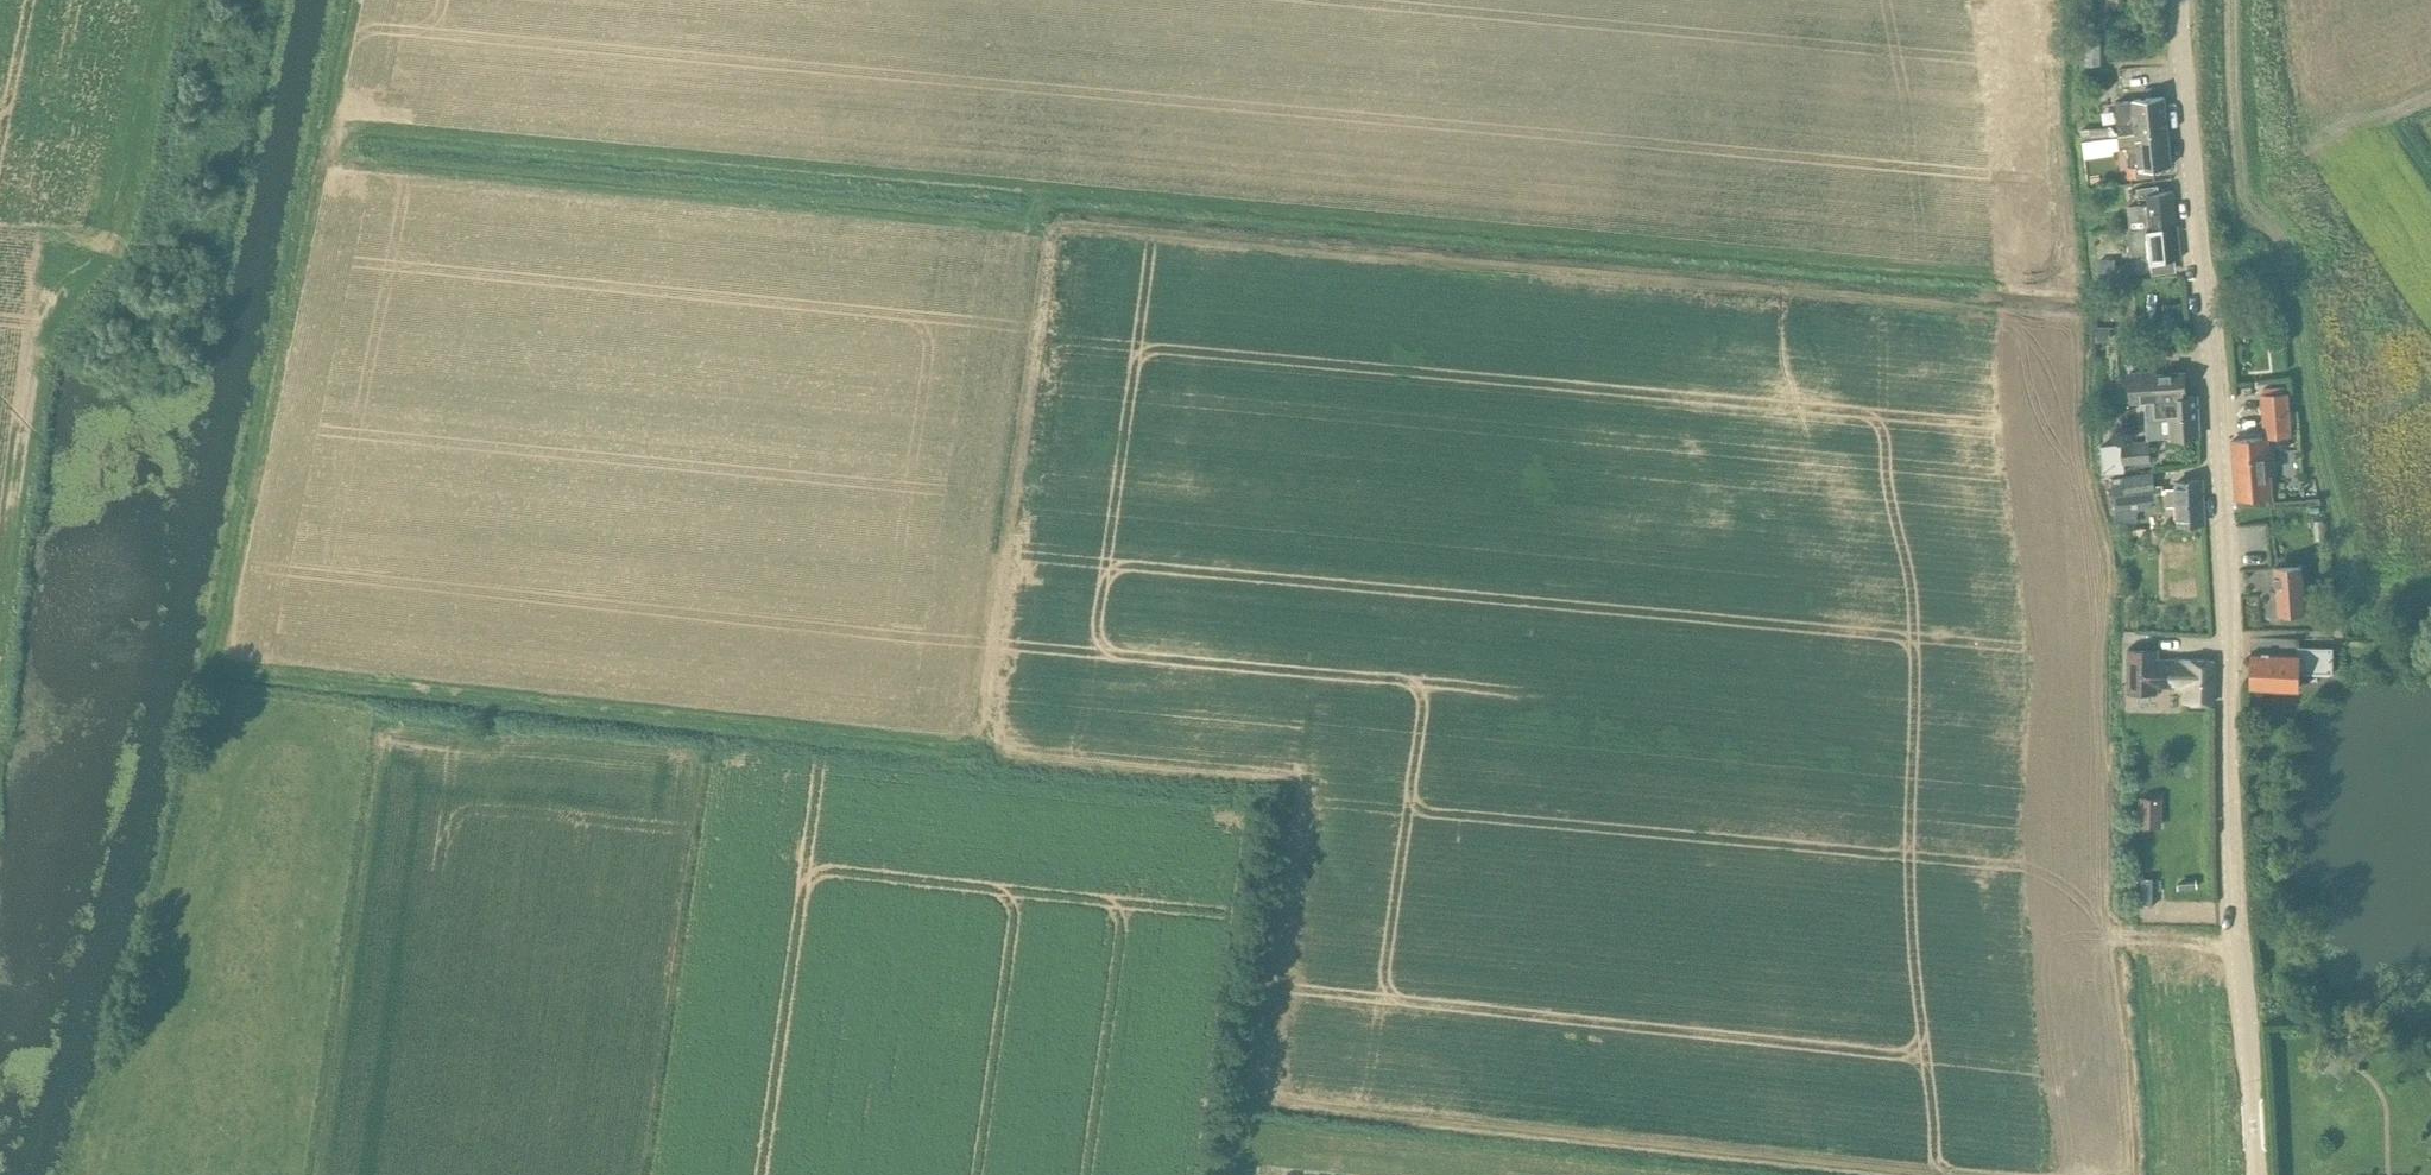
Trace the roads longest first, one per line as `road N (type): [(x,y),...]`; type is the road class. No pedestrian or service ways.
road 1 (tertiary): [(2253,1174),(2232,883),(2218,451),(2182,0)]

